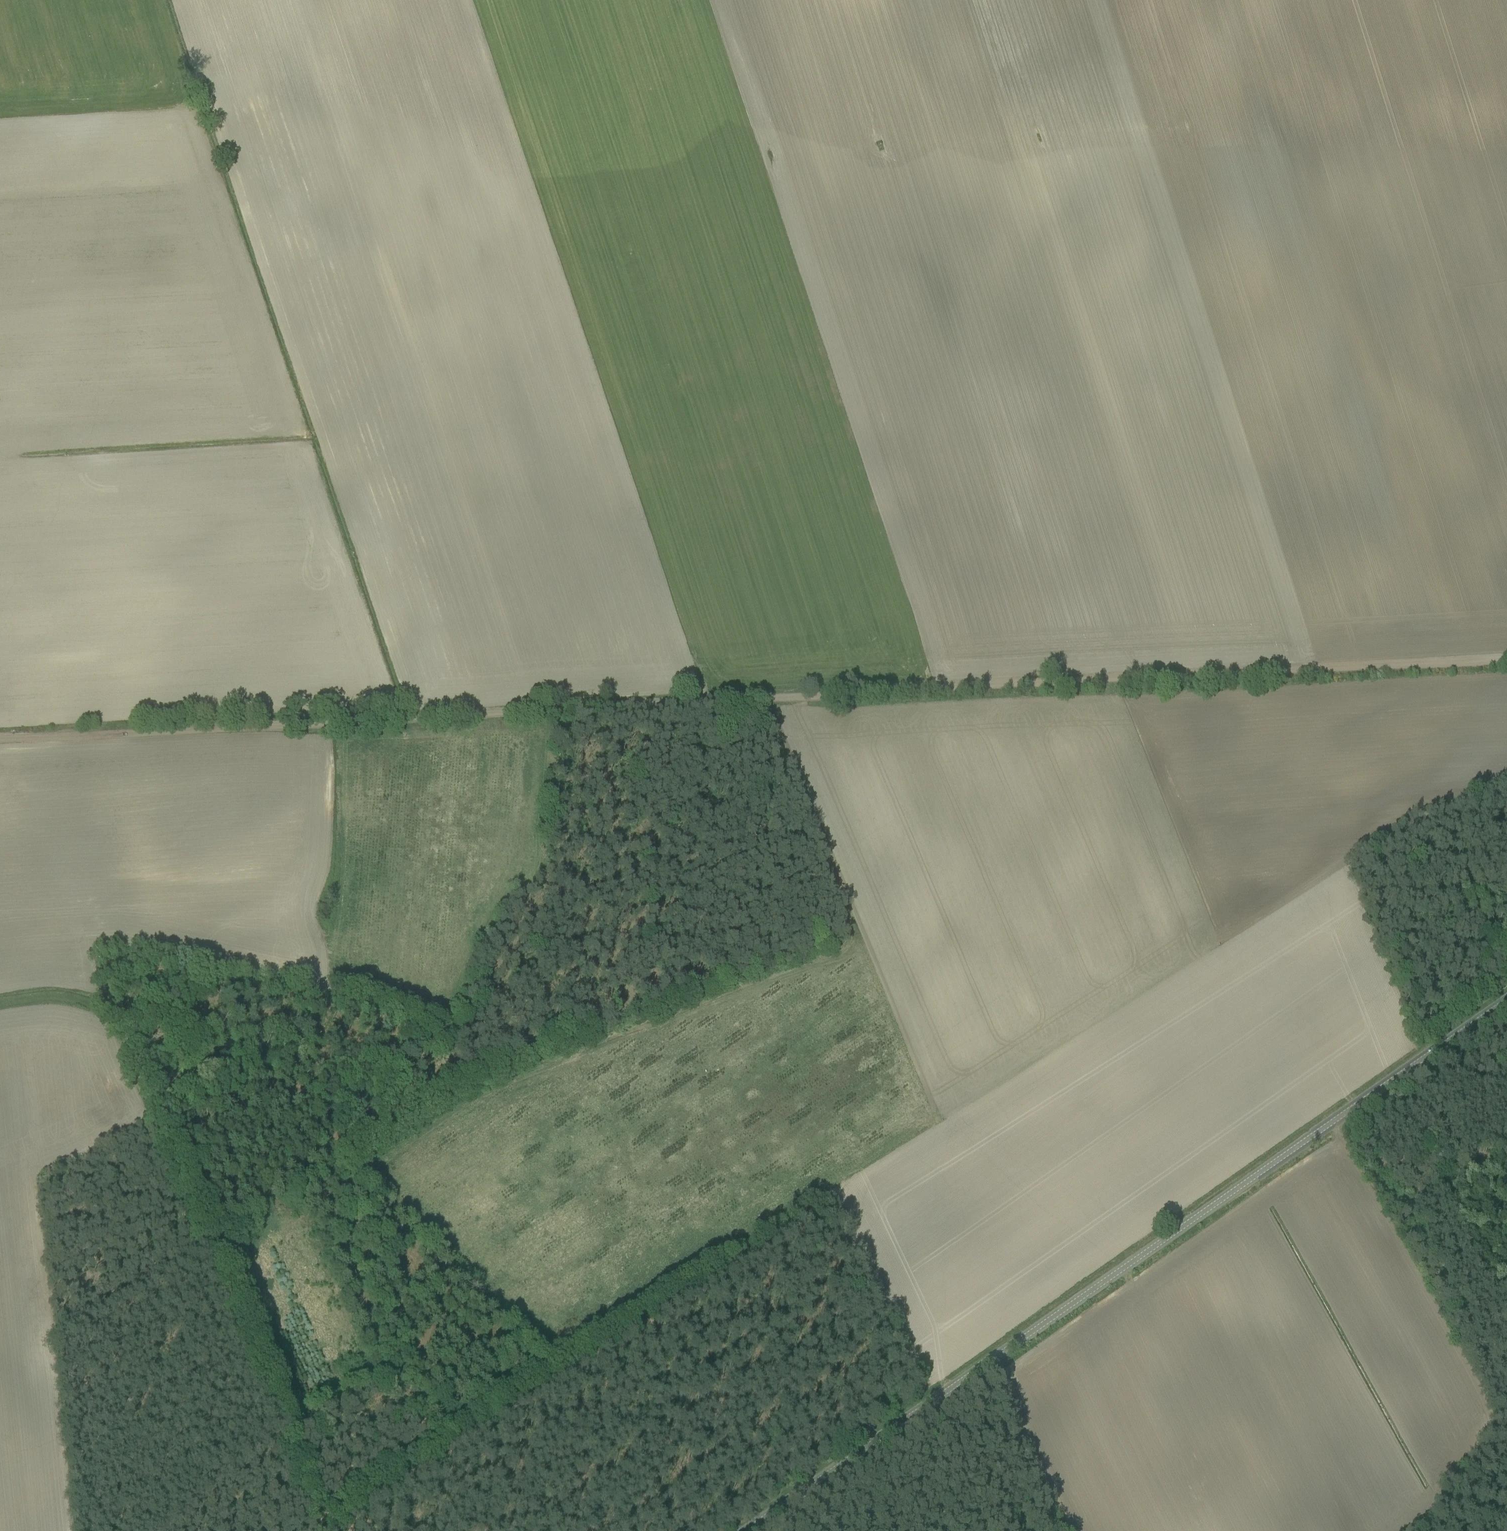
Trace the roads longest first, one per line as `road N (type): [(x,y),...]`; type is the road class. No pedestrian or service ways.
road 1 (track): [(1506,662),(0,737)]
road 2 (tertiary): [(745,1530),(1506,1000)]

